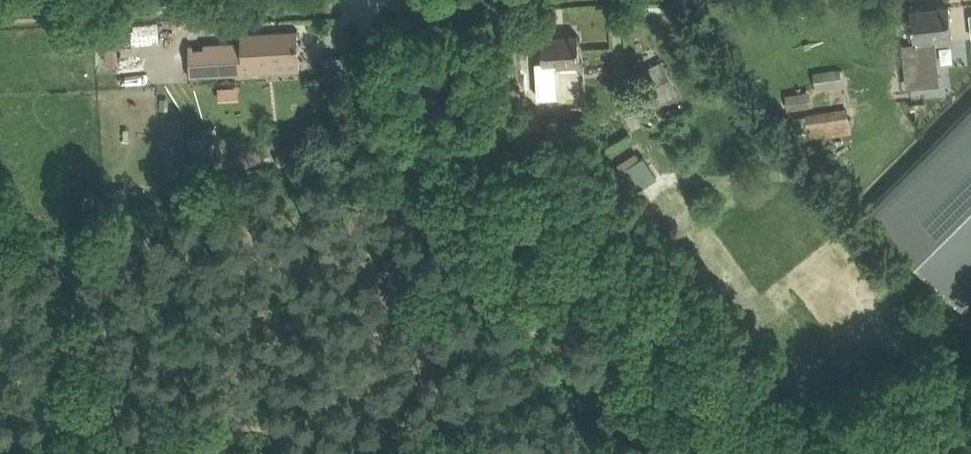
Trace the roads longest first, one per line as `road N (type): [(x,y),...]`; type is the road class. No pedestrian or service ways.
road 1 (track): [(169,12),(0,23)]

